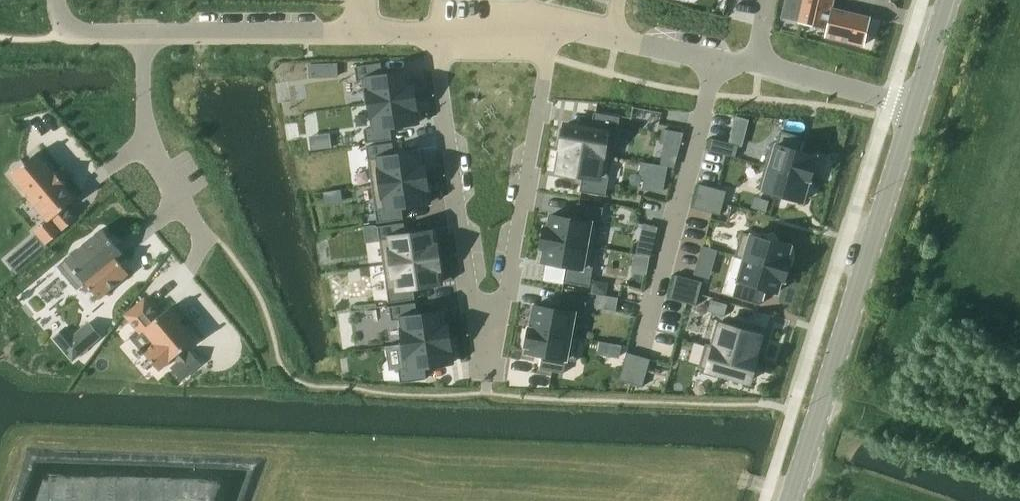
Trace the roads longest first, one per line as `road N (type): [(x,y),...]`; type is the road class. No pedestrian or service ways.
road 1 (tertiary): [(790,500),(914,110)]
road 2 (residential): [(487,333),(505,296),(554,34)]
road 3 (residential): [(435,32),(472,300),(487,333)]
road 4 (residential): [(640,352),(711,60)]
road 5 (residential): [(140,33),(142,135),(205,241)]
road 6 (residential): [(140,33),(356,32)]
road 7 (residential): [(753,69),(914,110)]

